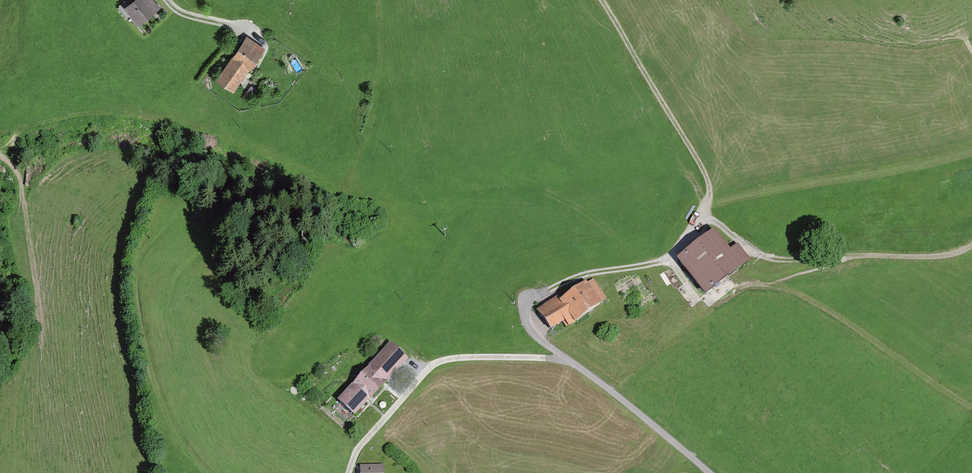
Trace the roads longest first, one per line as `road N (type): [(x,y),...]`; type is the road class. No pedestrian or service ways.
road 1 (unclassified): [(576,366),(521,313),(557,285),(665,261),(700,221),(718,224),(763,257)]
road 2 (unclassified): [(576,366),(490,360),(423,371),(383,410),(349,472)]
road 3 (track): [(601,0),(705,174),(709,191),(700,221)]
road 4 (track): [(0,156),(19,177),(41,344)]
road 5 (unclassified): [(708,472),(576,366)]

